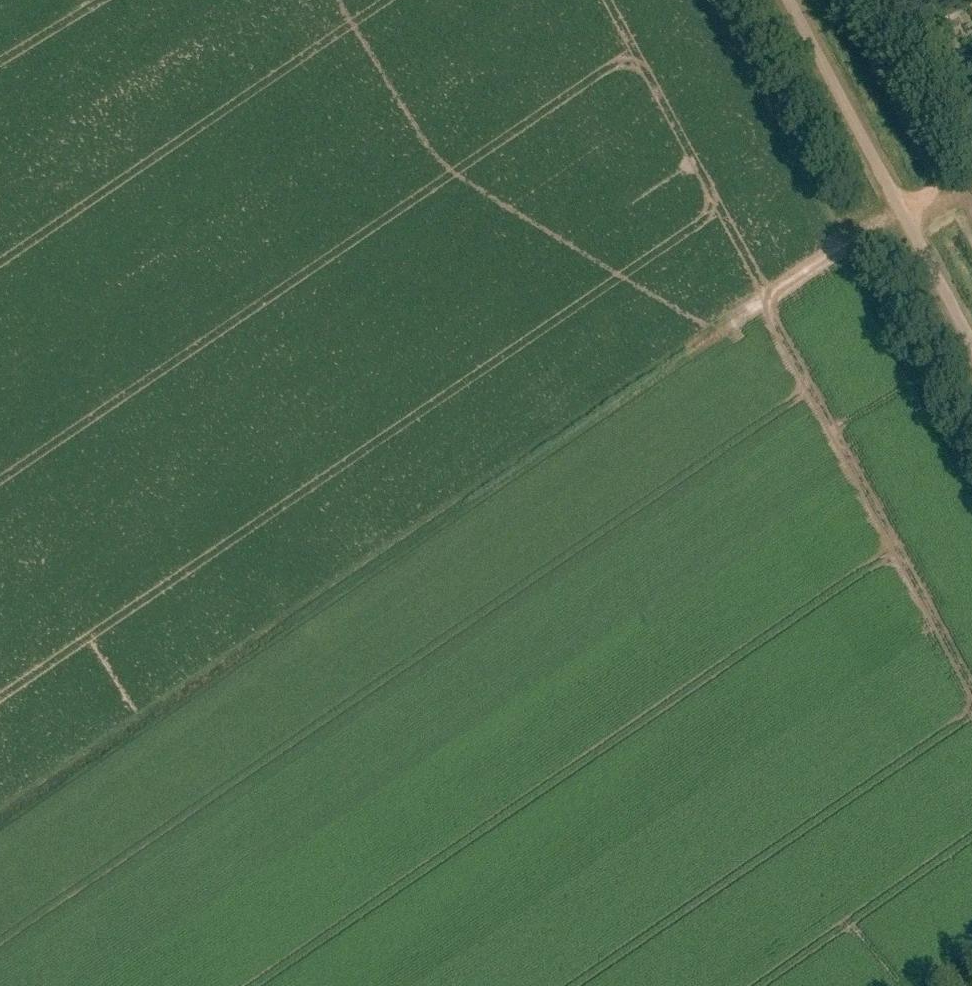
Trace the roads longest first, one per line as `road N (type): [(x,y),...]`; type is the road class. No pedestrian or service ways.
road 1 (unclassified): [(794,0),(971,334)]

